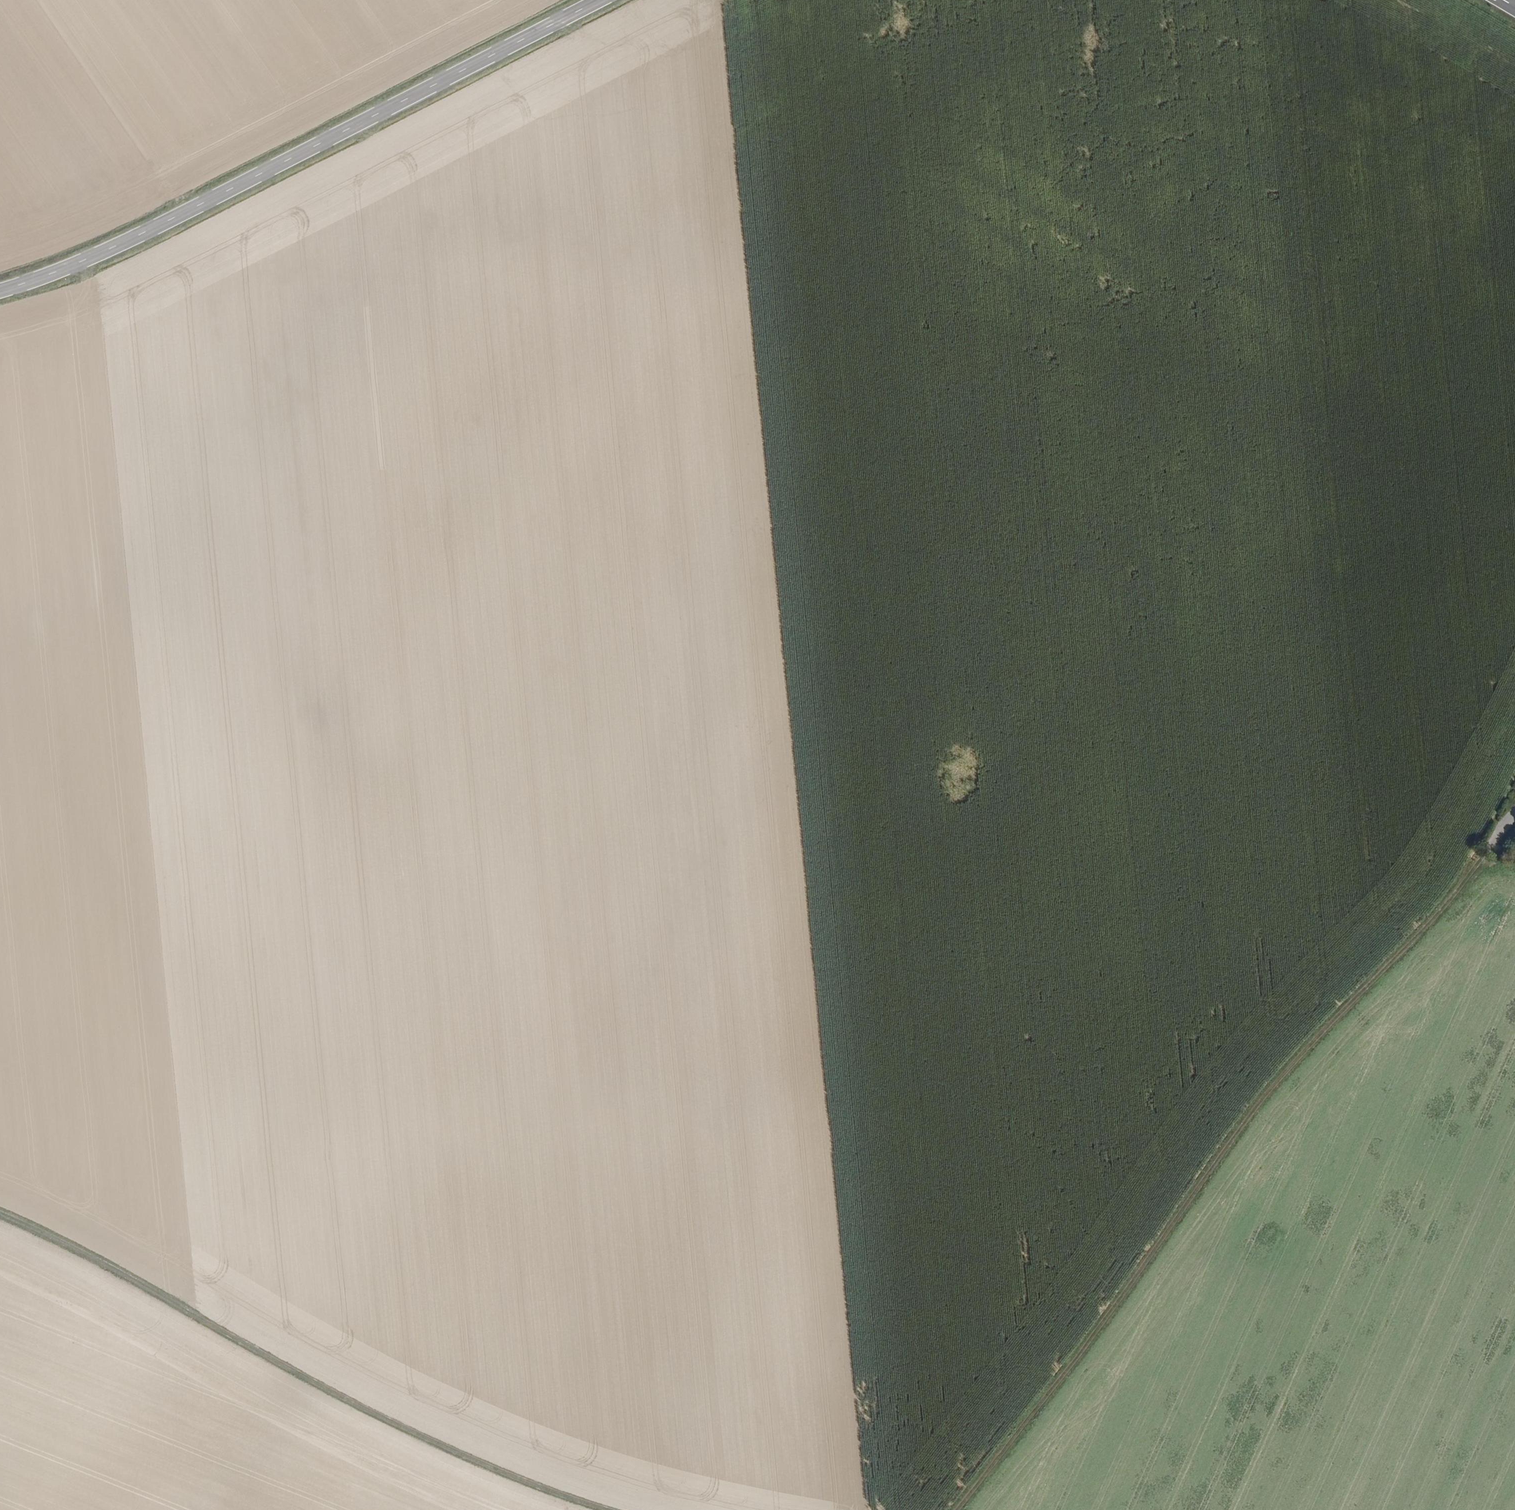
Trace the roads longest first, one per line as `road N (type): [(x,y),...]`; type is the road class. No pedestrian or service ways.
road 1 (track): [(1482,859),(1267,1094),(958,1509)]
road 2 (track): [(606,1509),(423,1438),(0,1215)]
road 3 (secondary): [(604,0),(105,253),(0,294)]

